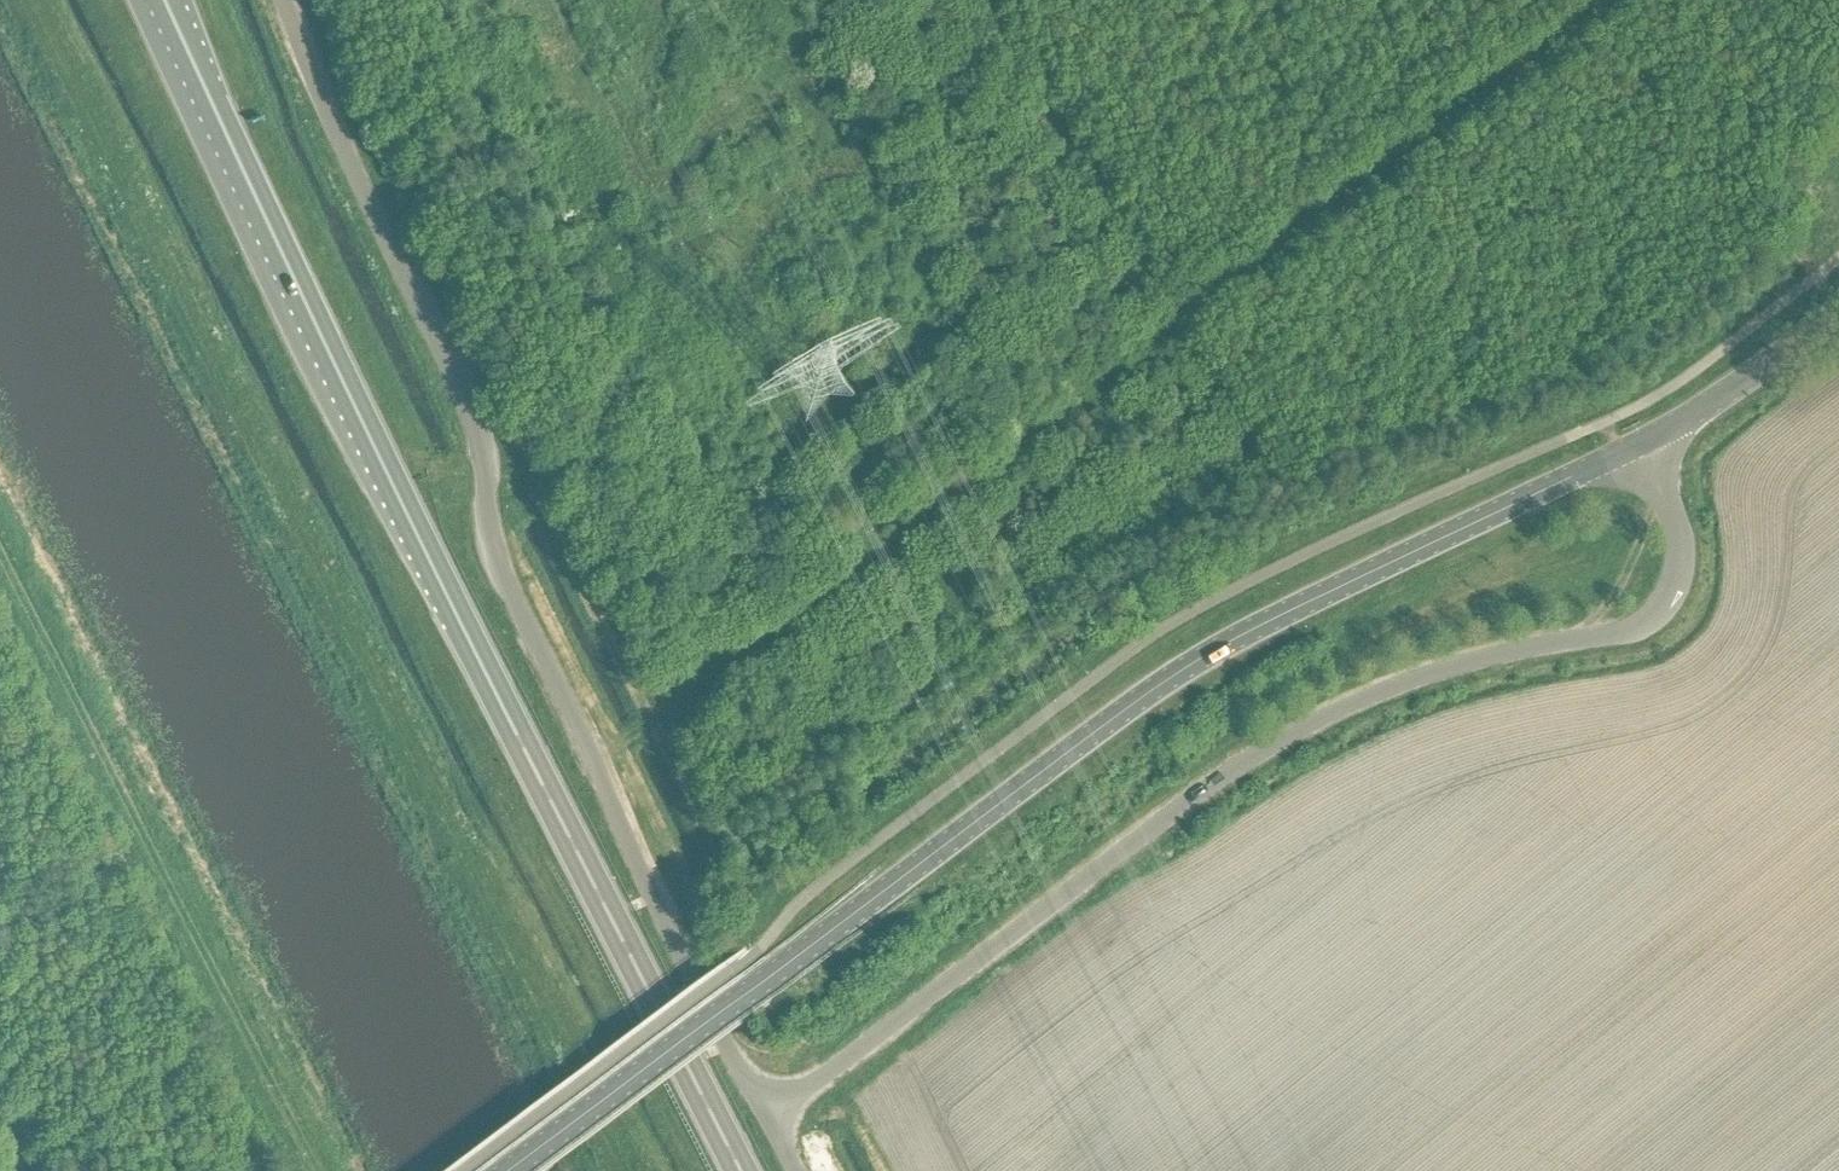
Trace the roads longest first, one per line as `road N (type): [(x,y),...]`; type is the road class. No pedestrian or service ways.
road 1 (tertiary): [(512,1170),(1115,718),(1226,643),(1648,442)]
road 2 (trunk): [(743,1170),(162,0)]
road 3 (unclassified): [(767,1118),(1293,735),(1357,702),(1460,667),(1637,632),(1684,584),(1679,530),(1648,442)]
road 4 (unclassified): [(767,1118),(516,603),(456,375),(323,109),(279,0)]
road 5 (tertiary): [(1648,442),(1838,310)]

